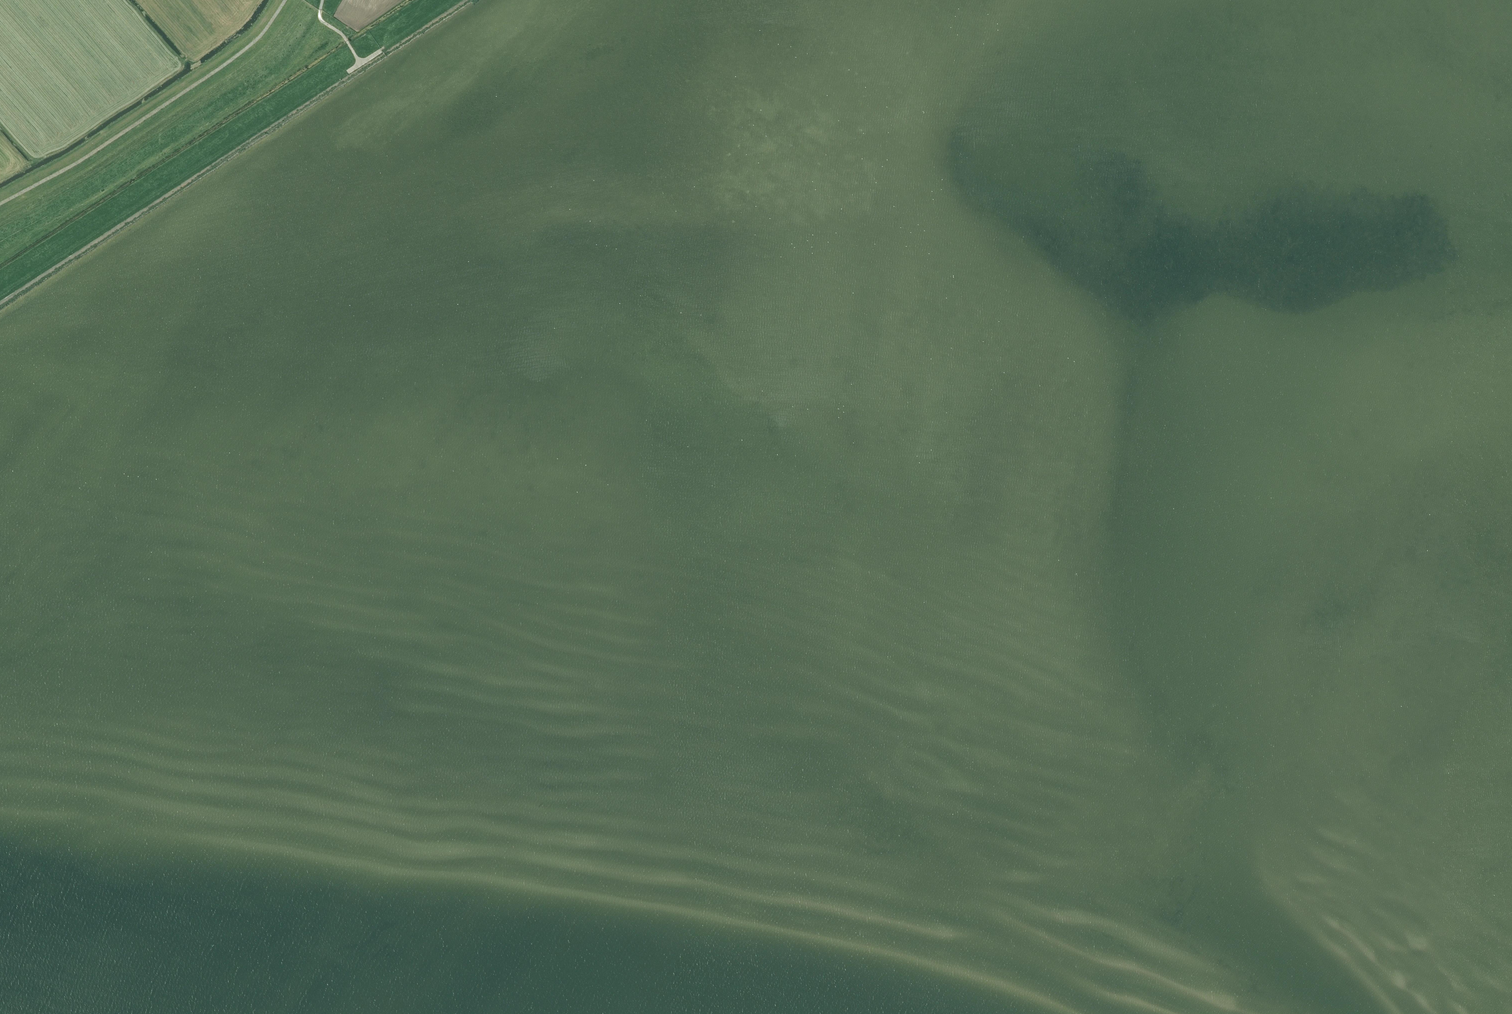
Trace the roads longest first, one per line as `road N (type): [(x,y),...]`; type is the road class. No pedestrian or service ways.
road 1 (unclassified): [(0,204),(217,70),(259,37),(285,0)]

